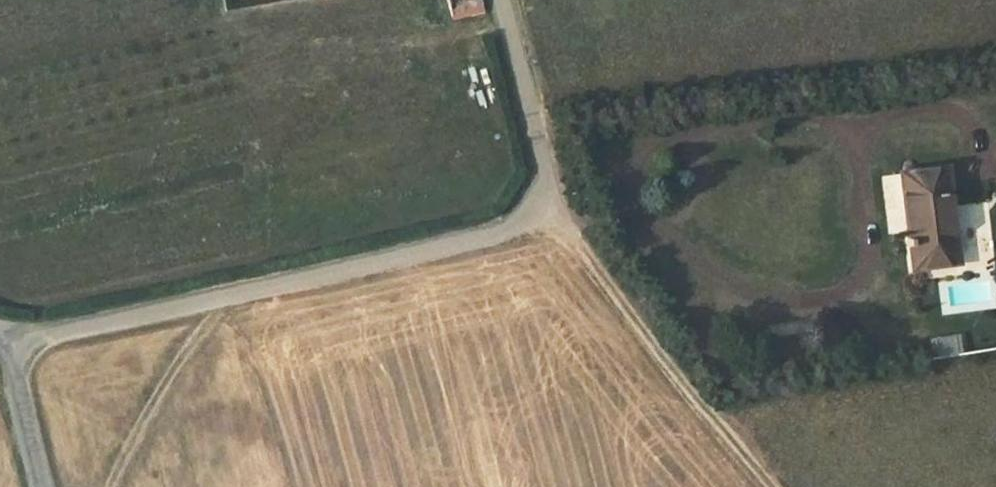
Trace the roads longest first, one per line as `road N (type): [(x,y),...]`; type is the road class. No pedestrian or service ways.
road 1 (unclassified): [(498,0),(543,191),(530,214),(504,235),(12,342)]
road 2 (track): [(530,214),(563,231),(768,486)]
road 3 (unclassified): [(12,342),(37,486)]

